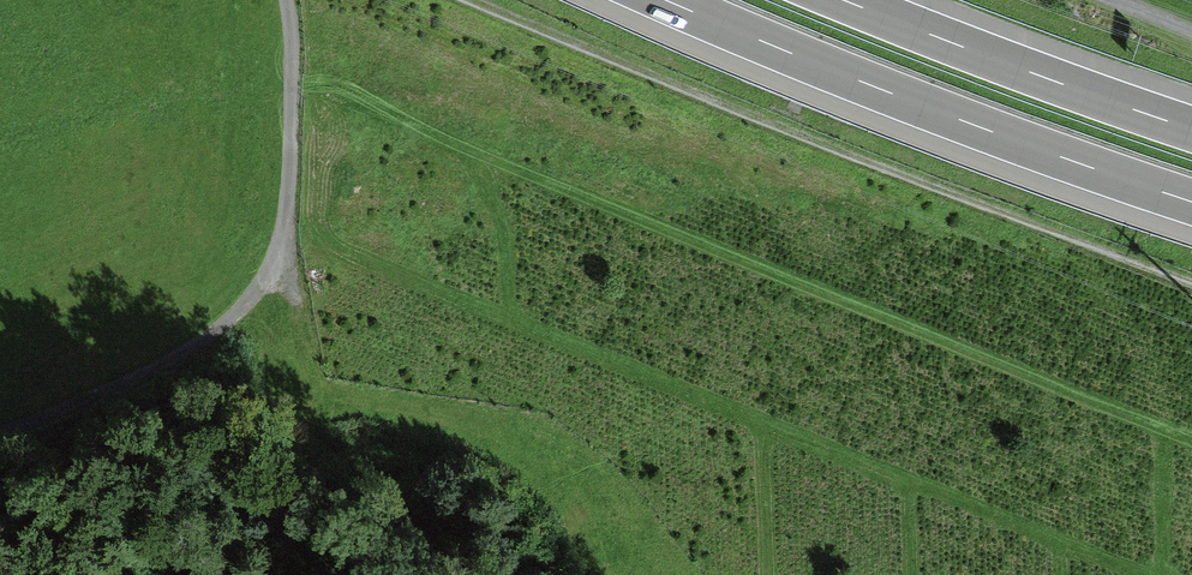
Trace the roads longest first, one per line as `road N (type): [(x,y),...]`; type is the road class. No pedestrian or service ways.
road 1 (track): [(1191,283),(477,0)]
road 2 (track): [(0,436),(183,355),(227,323),(261,283),(280,239),(287,188),(285,0)]
road 3 (motorway): [(663,0),(967,124),(1191,203)]
road 4 (motorway): [(1191,128),(846,0)]

